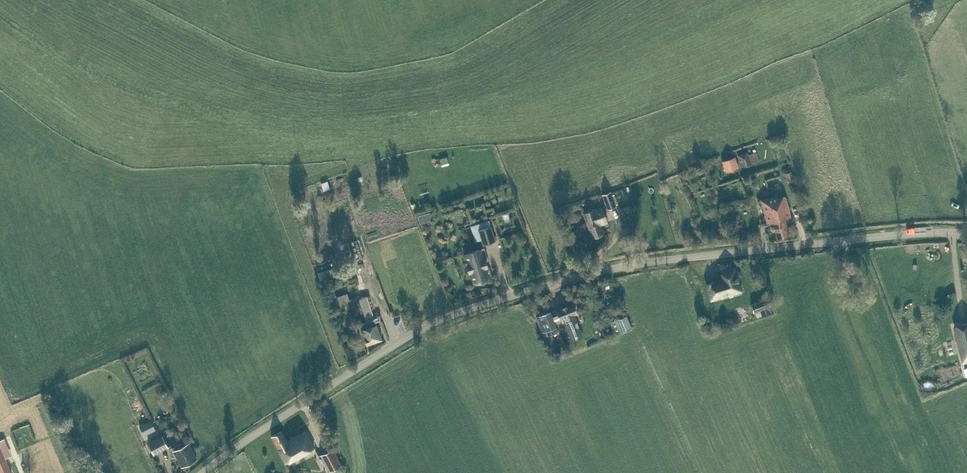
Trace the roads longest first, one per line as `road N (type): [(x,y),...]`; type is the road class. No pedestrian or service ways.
road 1 (unclassified): [(206,472),(428,326),(543,285),(668,259),(966,233)]

